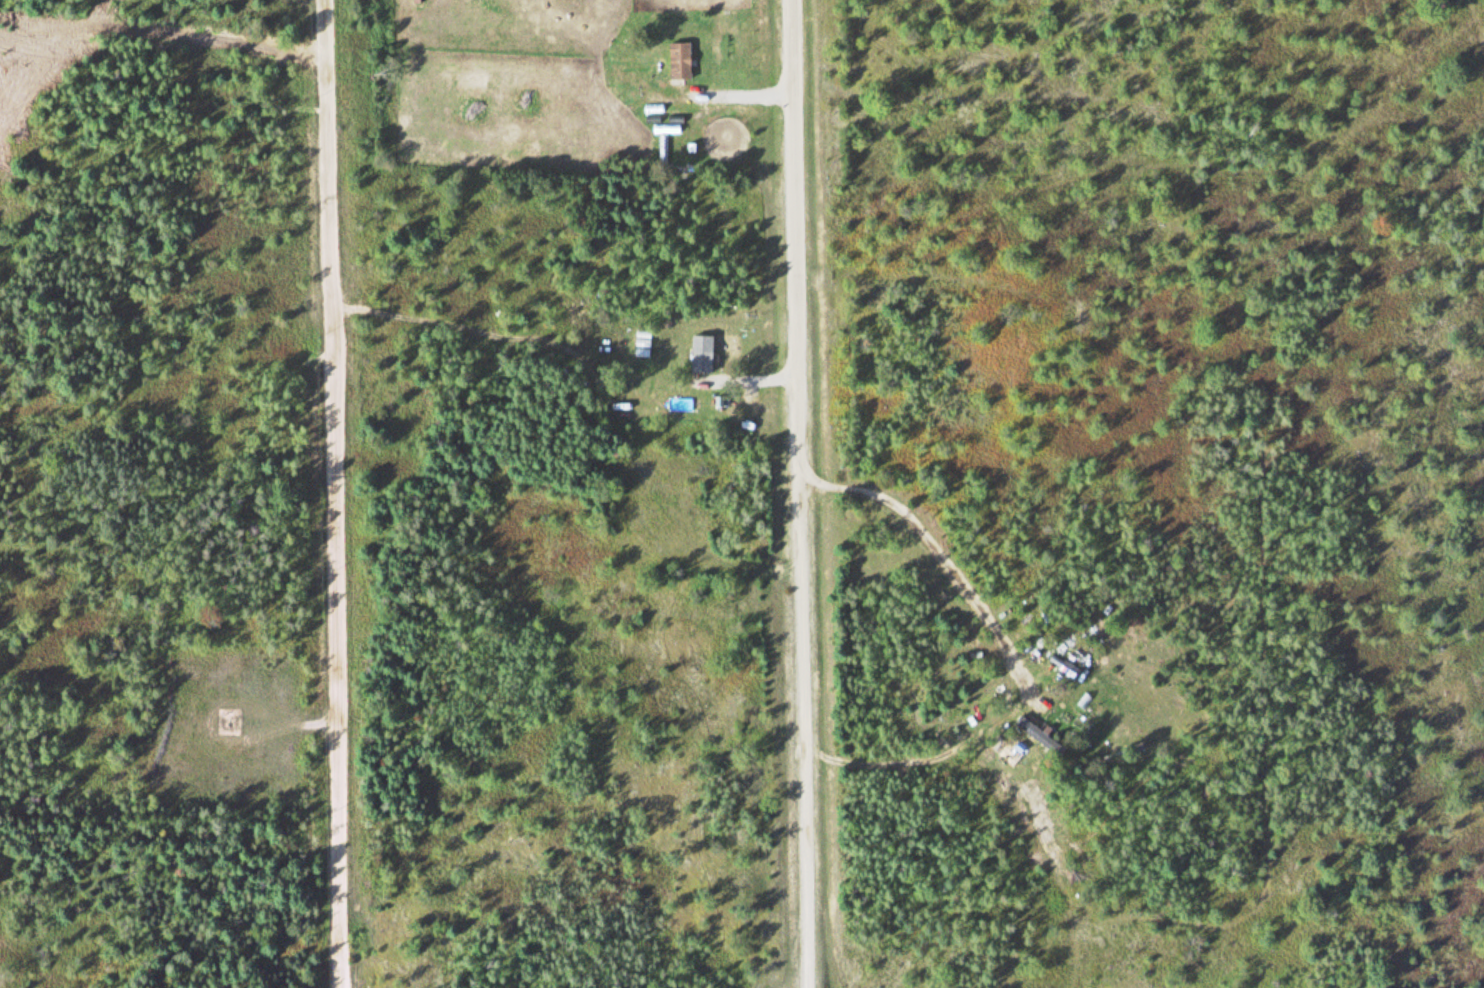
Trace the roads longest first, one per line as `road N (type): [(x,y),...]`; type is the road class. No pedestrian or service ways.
road 1 (residential): [(356,987),(331,0)]
road 2 (residential): [(793,0),(807,987)]

